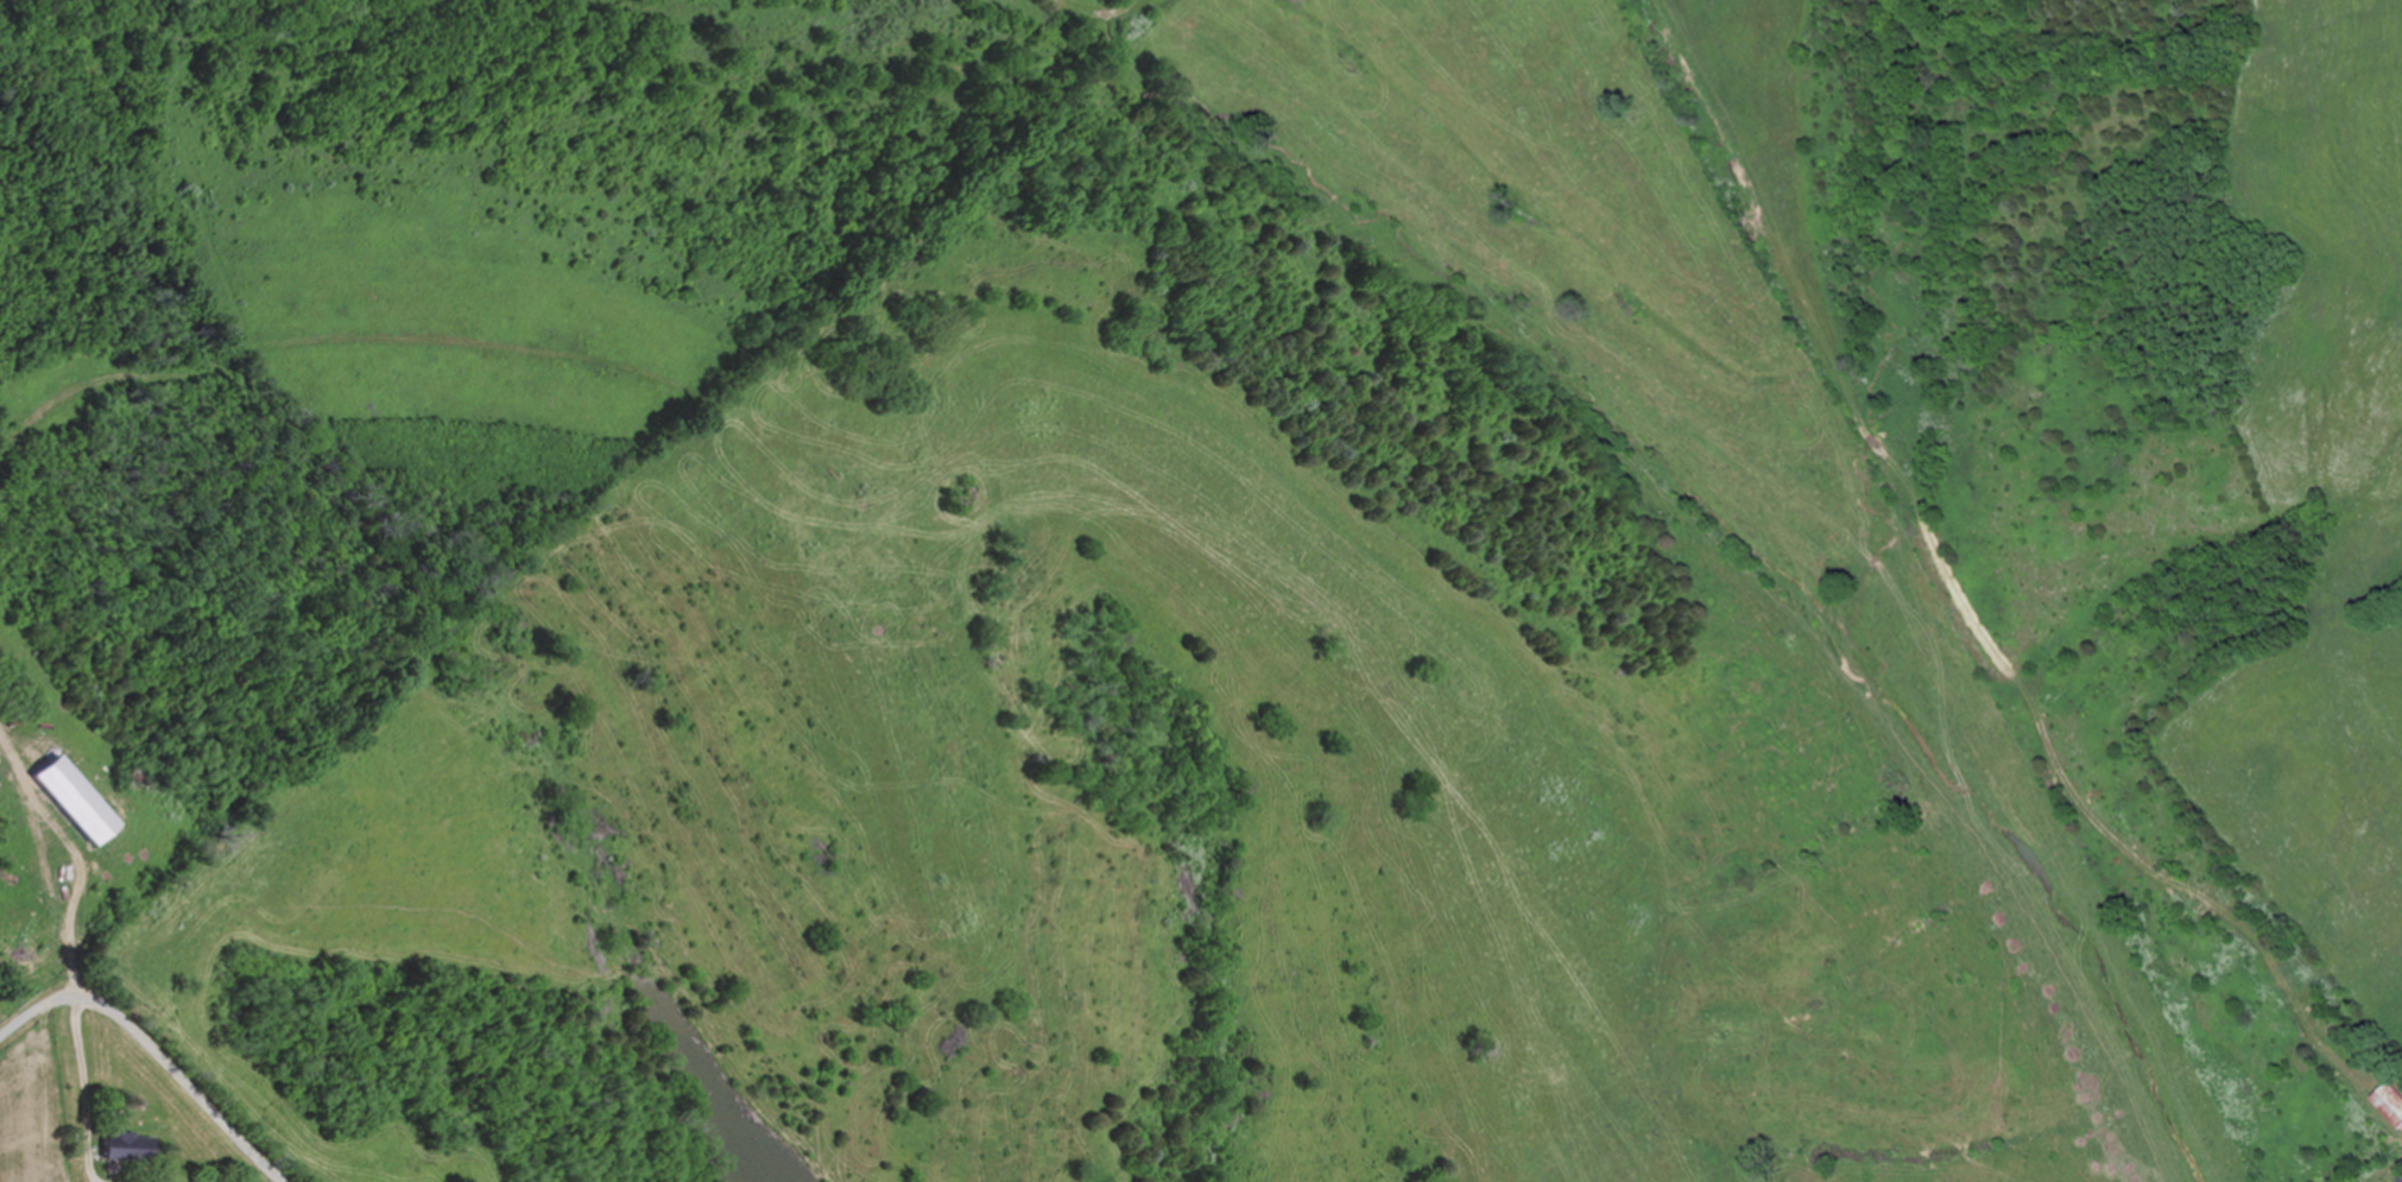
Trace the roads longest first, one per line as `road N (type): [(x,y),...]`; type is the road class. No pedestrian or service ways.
road 1 (residential): [(1623,0),(1708,220),(1789,381),(1815,407),(1829,459),(1936,620),(2401,1092)]
road 2 (residential): [(920,0),(1066,103),(1156,86),(1231,0)]

